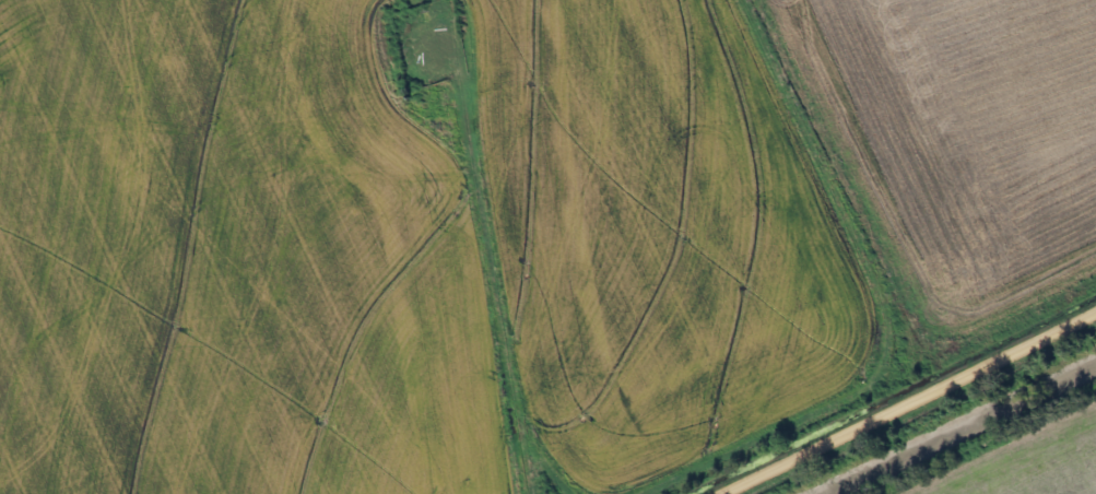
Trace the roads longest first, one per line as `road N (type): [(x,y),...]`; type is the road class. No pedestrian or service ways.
road 1 (residential): [(720,493),(1095,310)]

